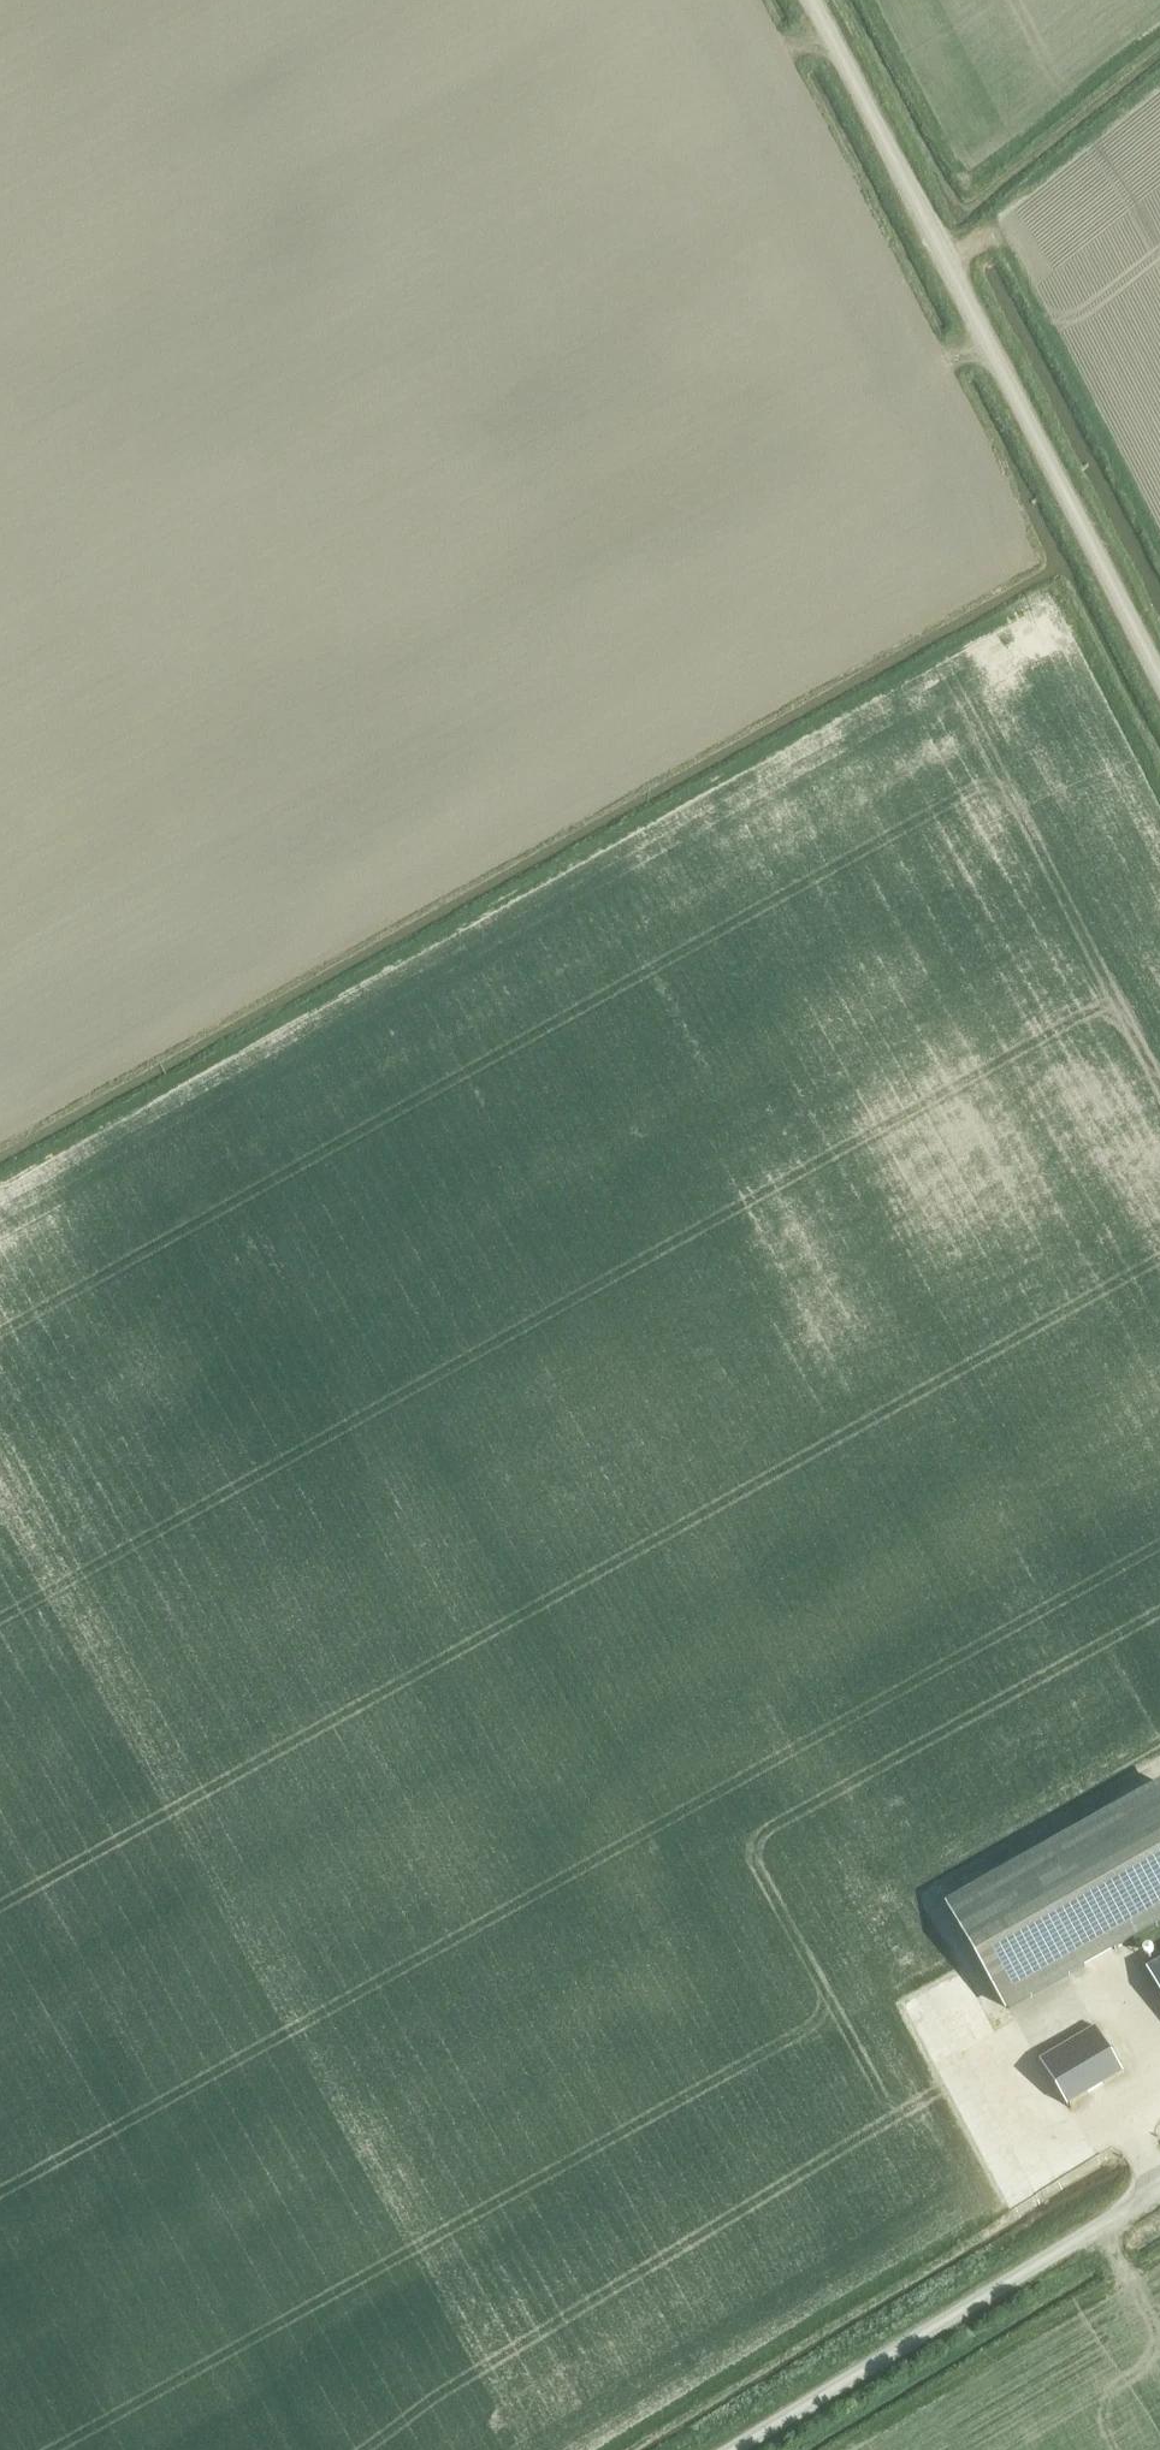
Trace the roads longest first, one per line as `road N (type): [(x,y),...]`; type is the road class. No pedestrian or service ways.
road 1 (unclassified): [(1159,685),(807,0)]
road 2 (unclassified): [(732,2449),(1159,2189)]

